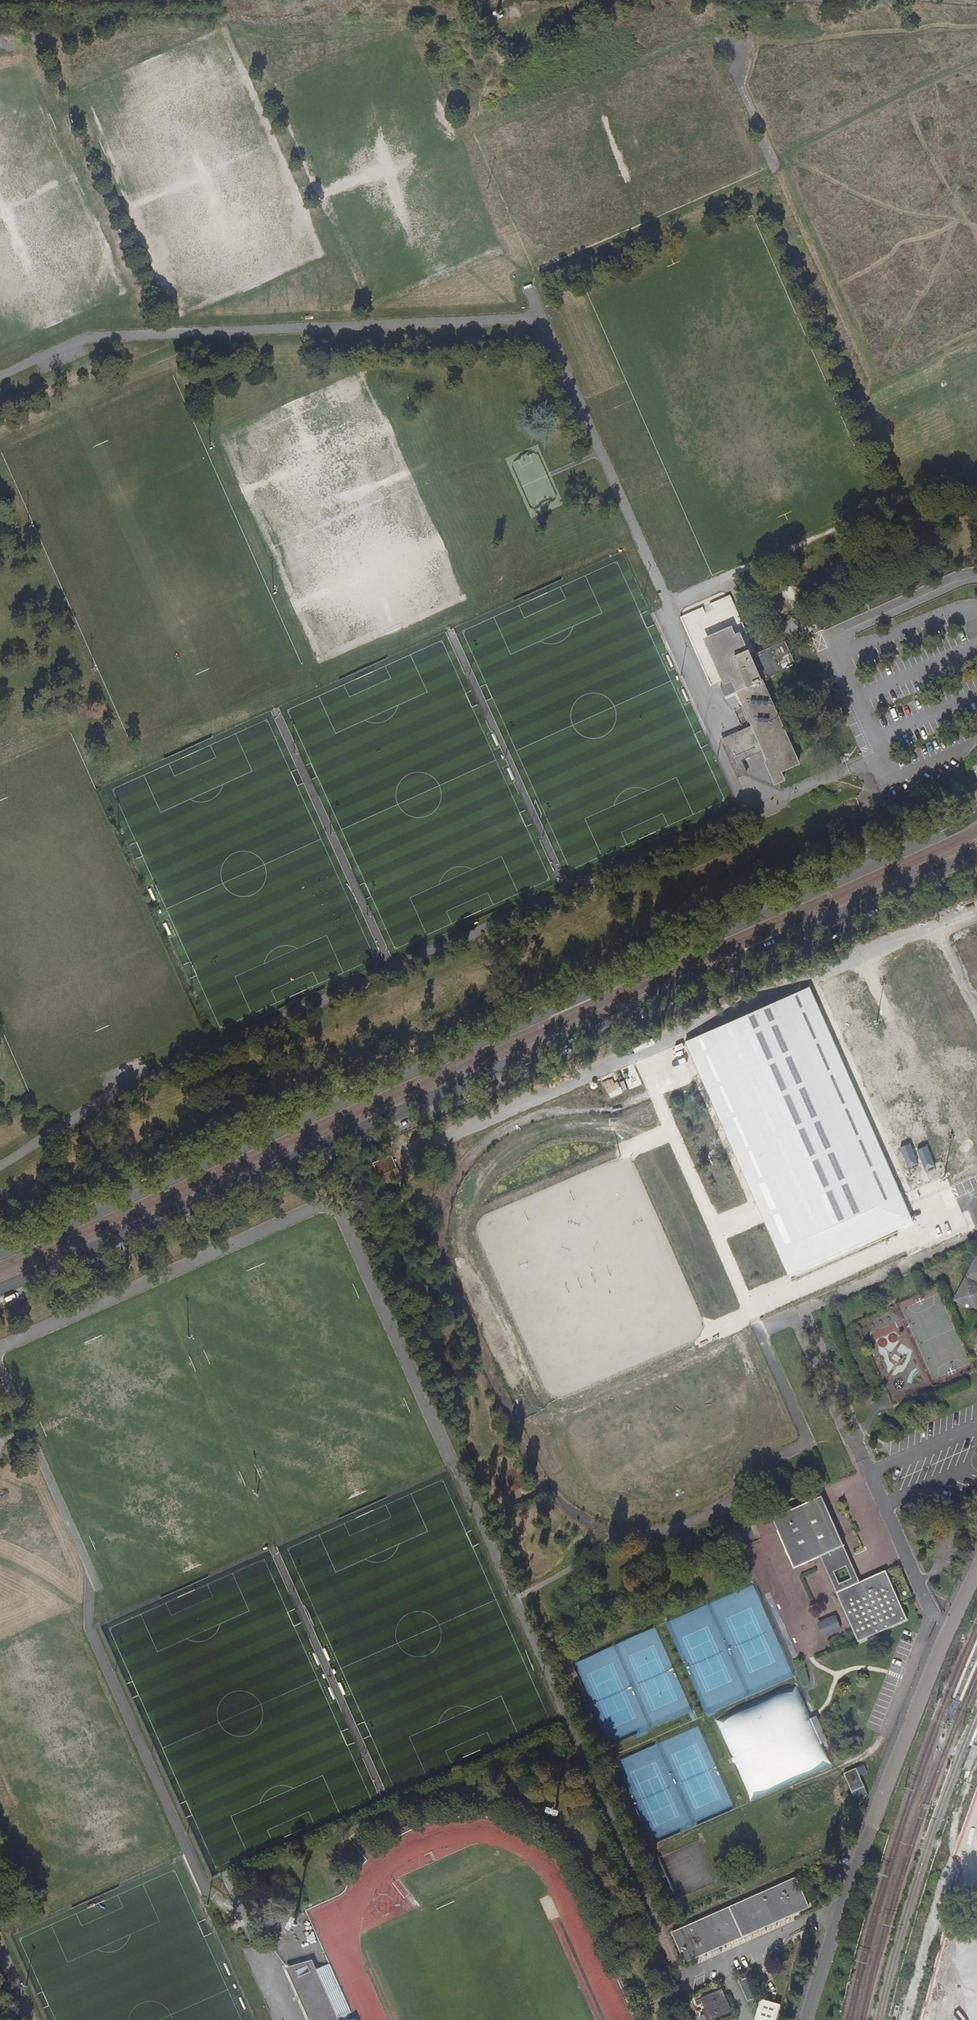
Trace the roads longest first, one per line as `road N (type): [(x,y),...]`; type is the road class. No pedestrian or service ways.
road 1 (primary): [(976,810),(579,997),(0,1252)]
road 2 (primary): [(0,1286),(976,855)]
road 3 (residential): [(976,1571),(855,1864),(806,2019)]

